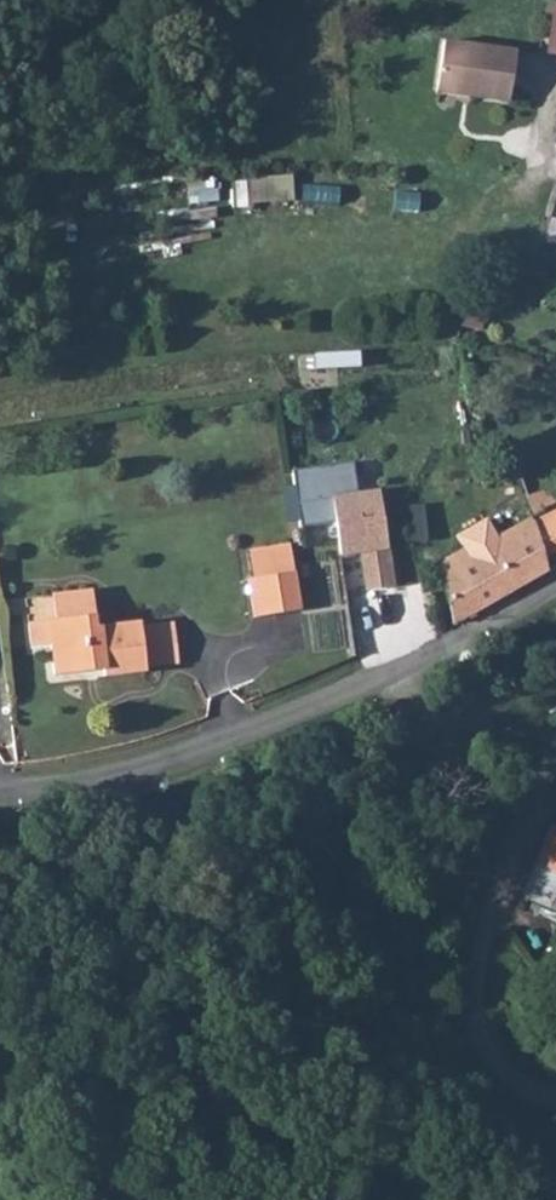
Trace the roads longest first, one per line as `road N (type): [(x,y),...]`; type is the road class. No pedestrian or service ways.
road 1 (residential): [(555,587),(446,648),(217,745),(73,786),(0,793)]
road 2 (unclassified): [(497,1066),(479,1036),(485,947),(555,755)]

